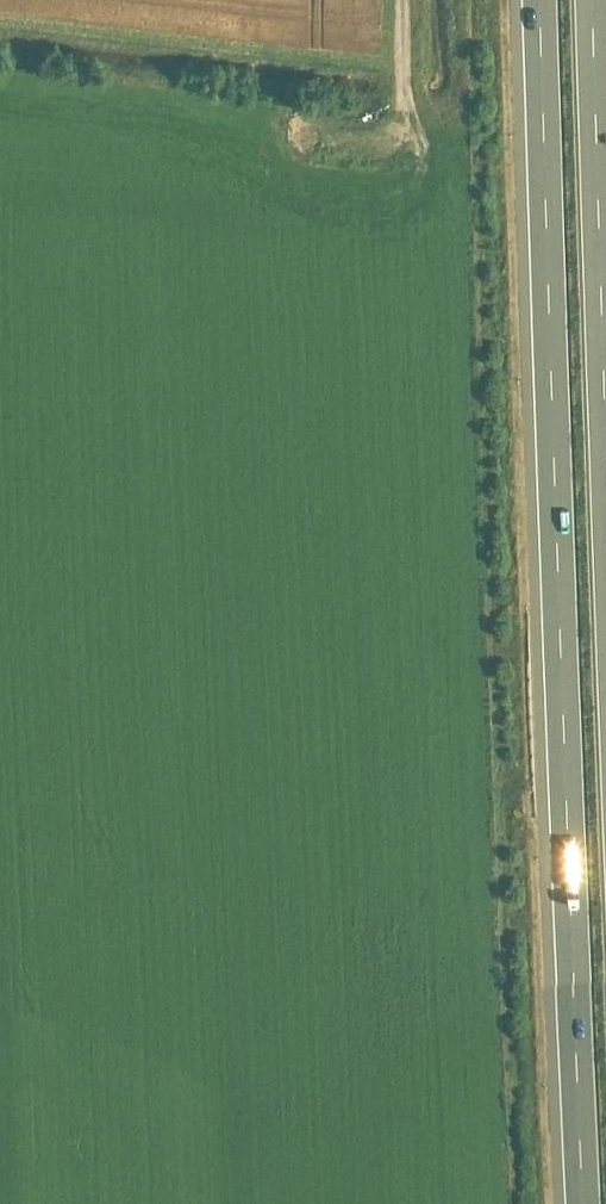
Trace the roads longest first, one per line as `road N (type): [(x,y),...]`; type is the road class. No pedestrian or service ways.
road 1 (motorway): [(542,0),(586,1203)]
road 2 (motorway): [(605,300),(597,0)]

